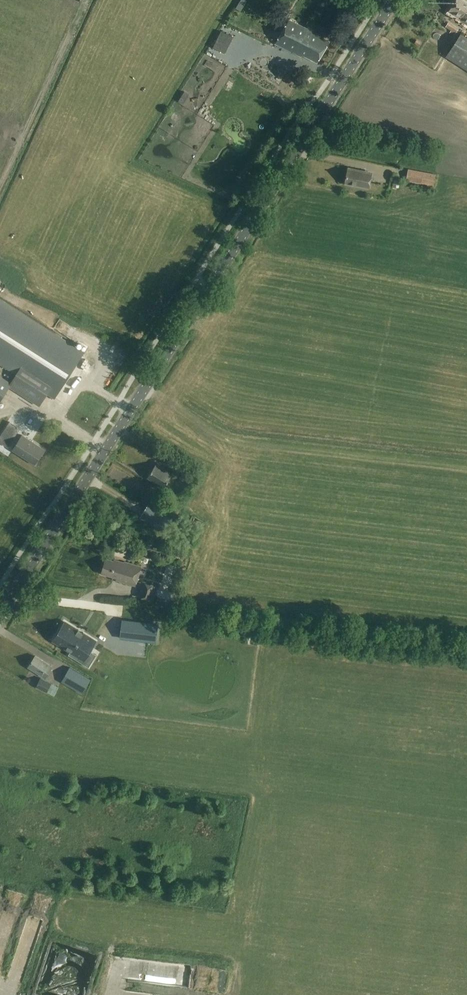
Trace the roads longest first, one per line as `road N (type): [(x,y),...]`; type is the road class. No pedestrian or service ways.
road 1 (secondary): [(0,615),(393,0)]
road 2 (track): [(466,650),(140,613)]

